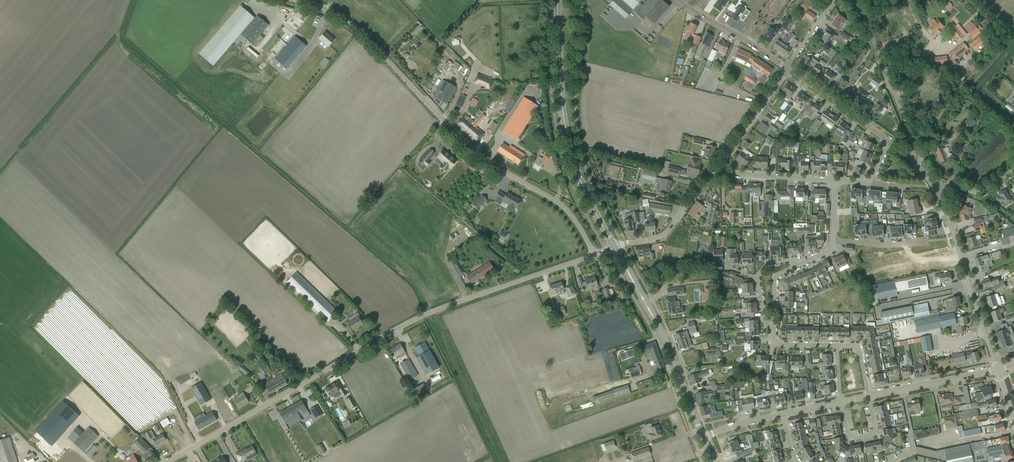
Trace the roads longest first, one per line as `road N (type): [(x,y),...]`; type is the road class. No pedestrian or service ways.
road 1 (unclassified): [(169,461),(421,315),(594,254)]
road 2 (unclassified): [(594,254),(563,206),(482,157),(344,18),(290,0)]
road 3 (secondary): [(614,247),(572,156),(558,0)]
road 4 (unclassified): [(998,370),(936,189)]
road 5 (residential): [(918,167),(858,0)]
road 6 (unclassified): [(614,247),(661,237),(717,169)]
road 7 (unclassified): [(868,396),(998,370)]
road 8 (secondary): [(703,437),(654,318)]
road 9 (unclassified): [(786,68),(678,0)]
road 10 (unclassified): [(888,142),(786,68)]
road 11 (unclassified): [(717,169),(786,68)]
road 12 (residential): [(836,181),(717,169)]

